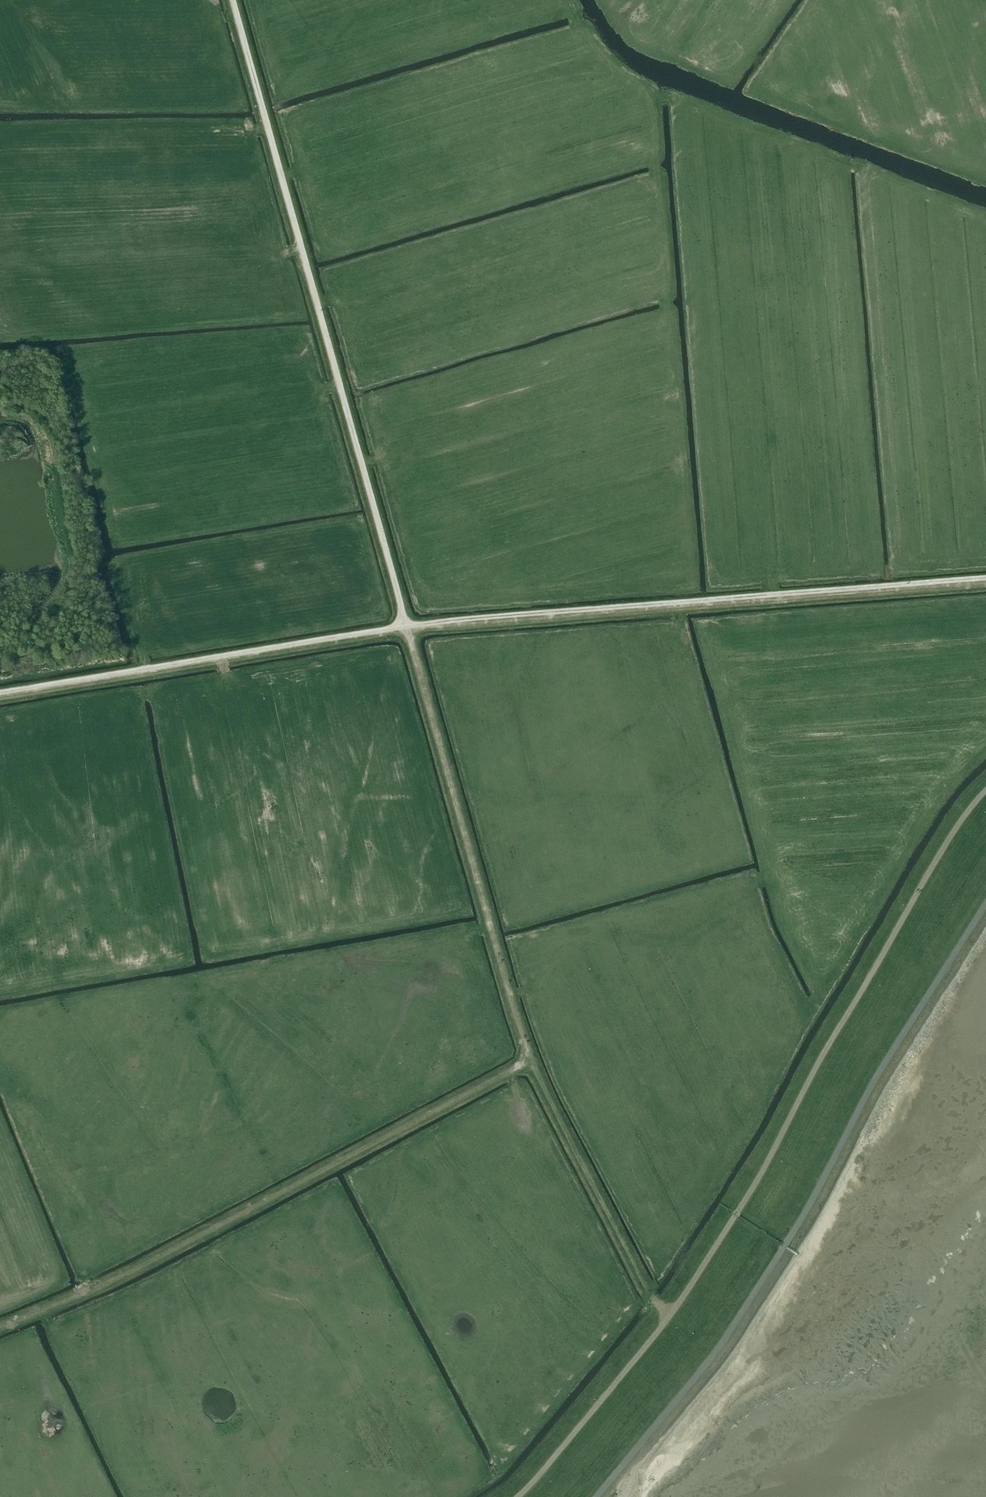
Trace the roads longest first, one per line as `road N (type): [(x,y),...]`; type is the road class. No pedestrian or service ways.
road 1 (track): [(668,1319),(529,1060),(405,625)]
road 2 (track): [(405,625),(231,0)]
road 3 (track): [(0,1328),(121,1276),(529,1060)]

